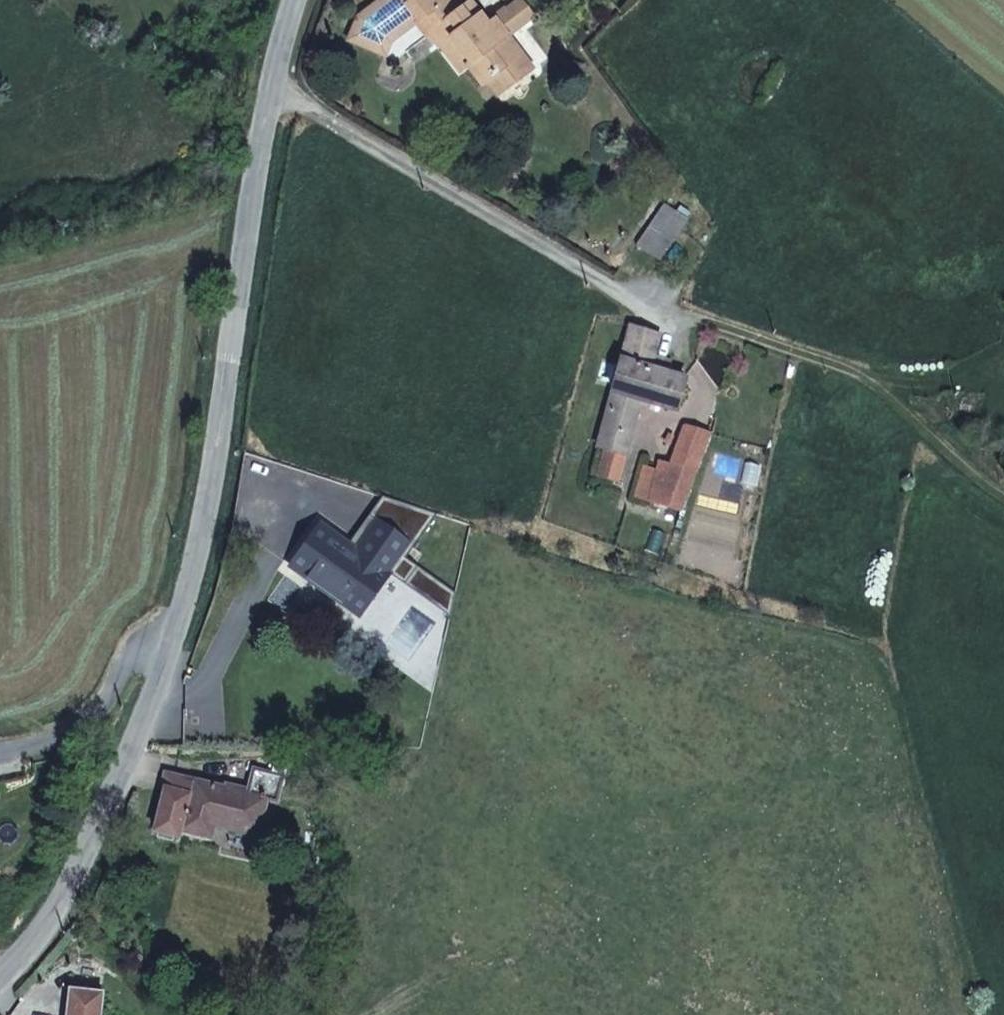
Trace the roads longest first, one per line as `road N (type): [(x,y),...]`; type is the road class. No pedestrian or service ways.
road 1 (unclassified): [(0,984),(87,871),(172,646),(296,0)]
road 2 (track): [(278,97),(669,319)]

